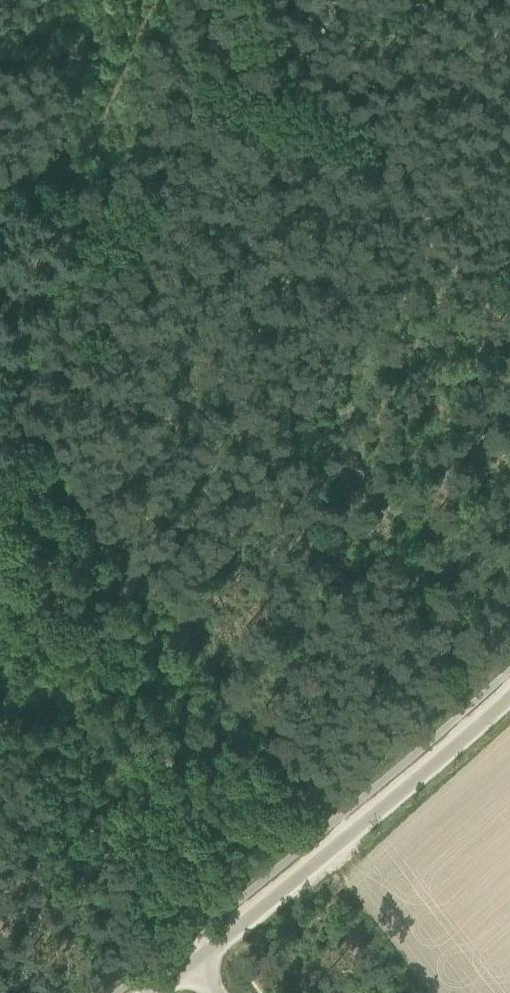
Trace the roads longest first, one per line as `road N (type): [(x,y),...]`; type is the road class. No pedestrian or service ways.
road 1 (track): [(159,0),(65,196),(72,240),(0,417)]
road 2 (unclassified): [(190,962),(353,835),(509,695)]
road 3 (track): [(0,734),(184,941),(190,962)]
road 4 (track): [(509,346),(388,183)]

